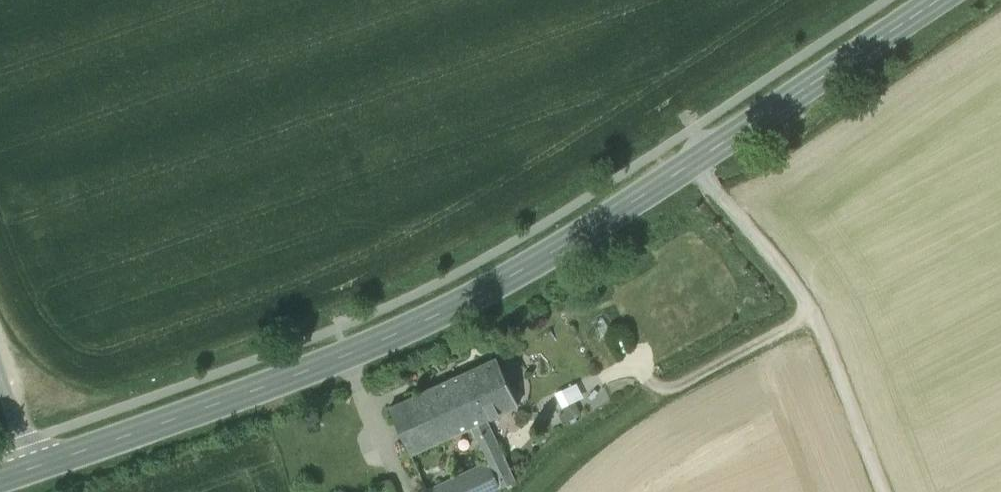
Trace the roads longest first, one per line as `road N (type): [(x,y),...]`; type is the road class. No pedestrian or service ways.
road 1 (secondary): [(939,0),(475,296),(305,372),(31,469)]
road 2 (track): [(690,165),(809,306),(883,491)]

